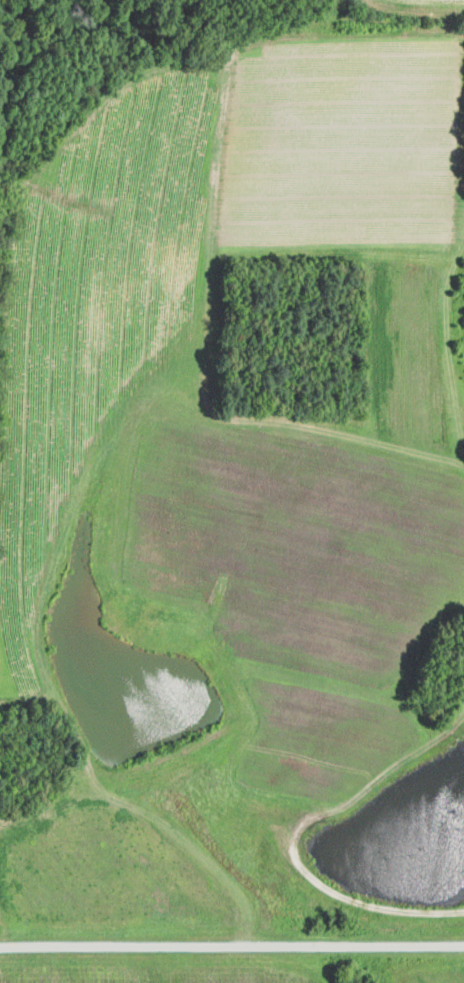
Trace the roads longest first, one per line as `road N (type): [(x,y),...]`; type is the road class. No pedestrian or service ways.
road 1 (track): [(0,948),(463,952)]

